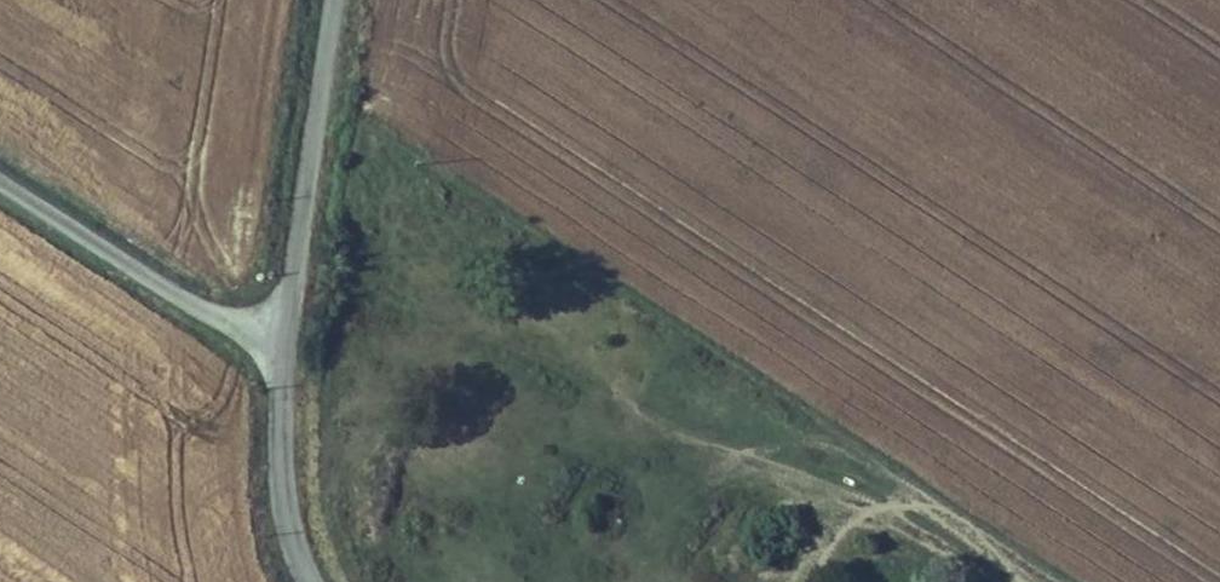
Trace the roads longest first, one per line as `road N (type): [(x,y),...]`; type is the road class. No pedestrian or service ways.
road 1 (tertiary): [(333,0),(281,353)]
road 2 (unclassified): [(281,353),(0,175)]
road 3 (tertiary): [(281,353),(278,516),(313,581)]

